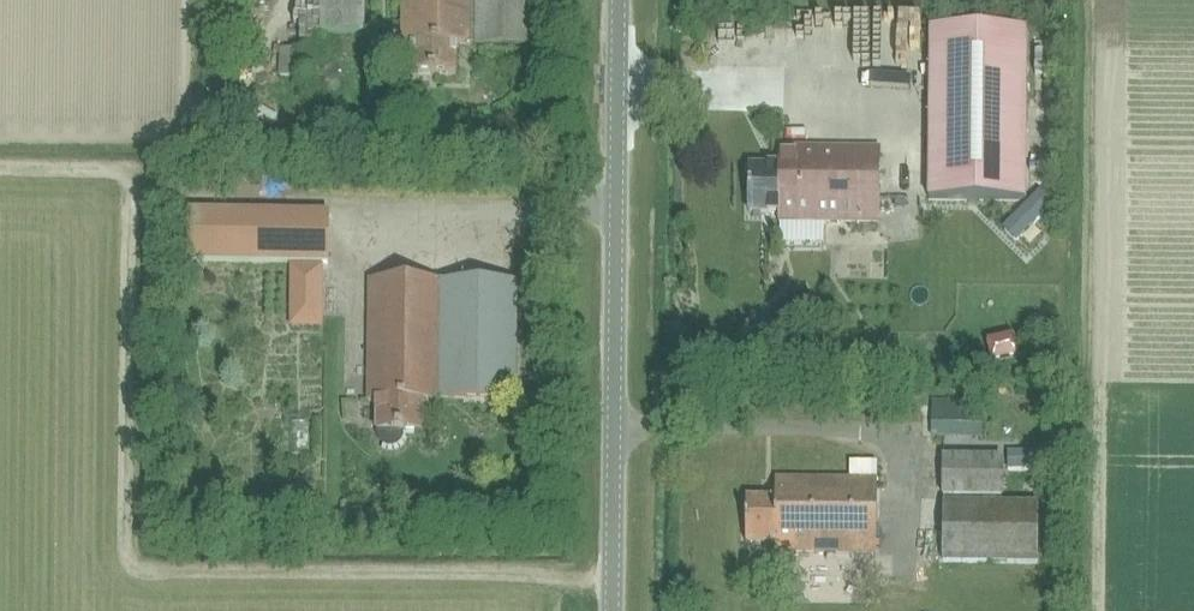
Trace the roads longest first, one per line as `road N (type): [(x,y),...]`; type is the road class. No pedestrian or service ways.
road 1 (unclassified): [(611,610),(617,0)]

